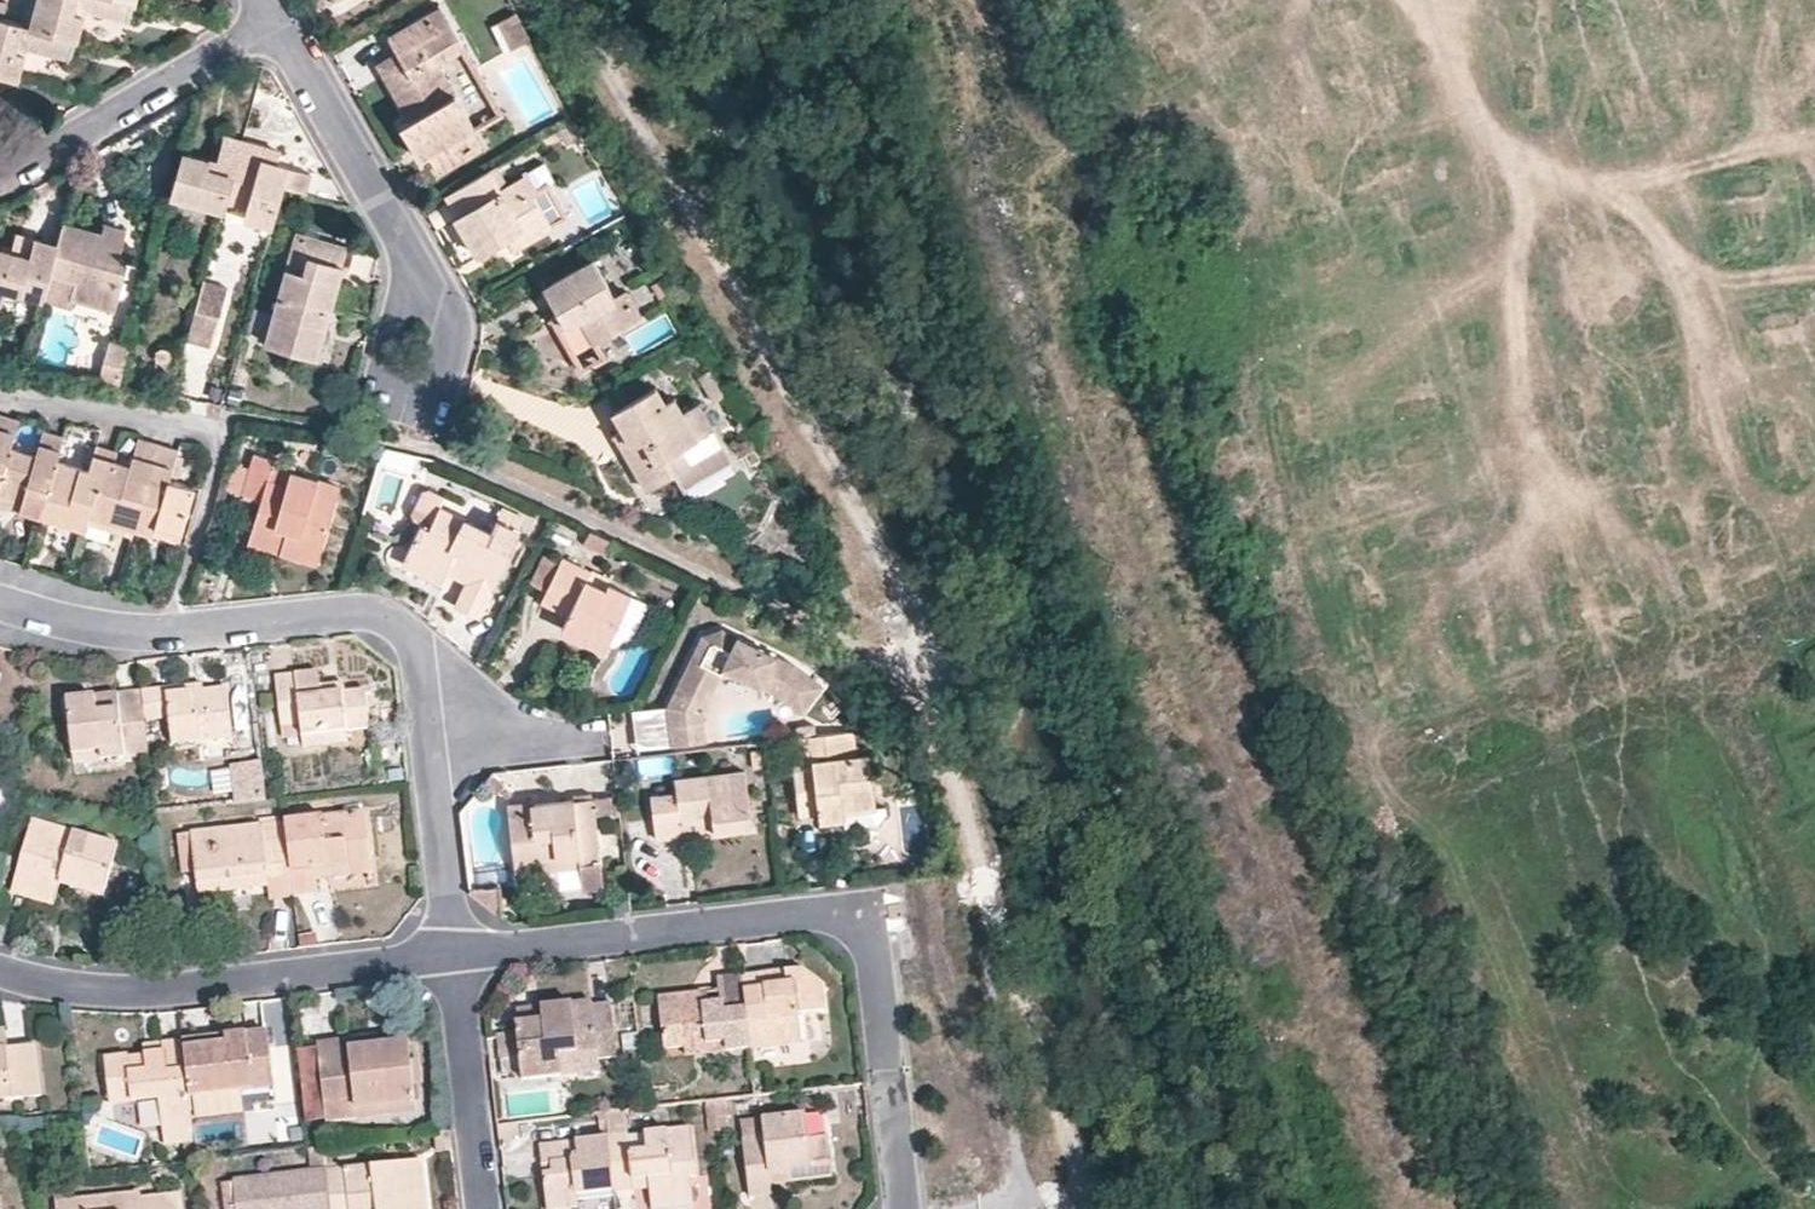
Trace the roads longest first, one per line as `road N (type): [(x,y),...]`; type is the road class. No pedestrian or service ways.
road 1 (residential): [(0,604),(58,623),(169,635),(370,612),(408,638),(422,669),(450,955)]
road 2 (residential): [(450,955),(869,907),(905,1208)]
road 3 (residential): [(0,971),(148,991),(450,955)]
road 4 (residential): [(0,179),(282,19)]
road 5 (residential): [(282,19),(409,245)]
road 6 (residential): [(409,245),(382,373),(440,389),(460,326)]
road 7 (residential): [(450,955),(480,1208)]

